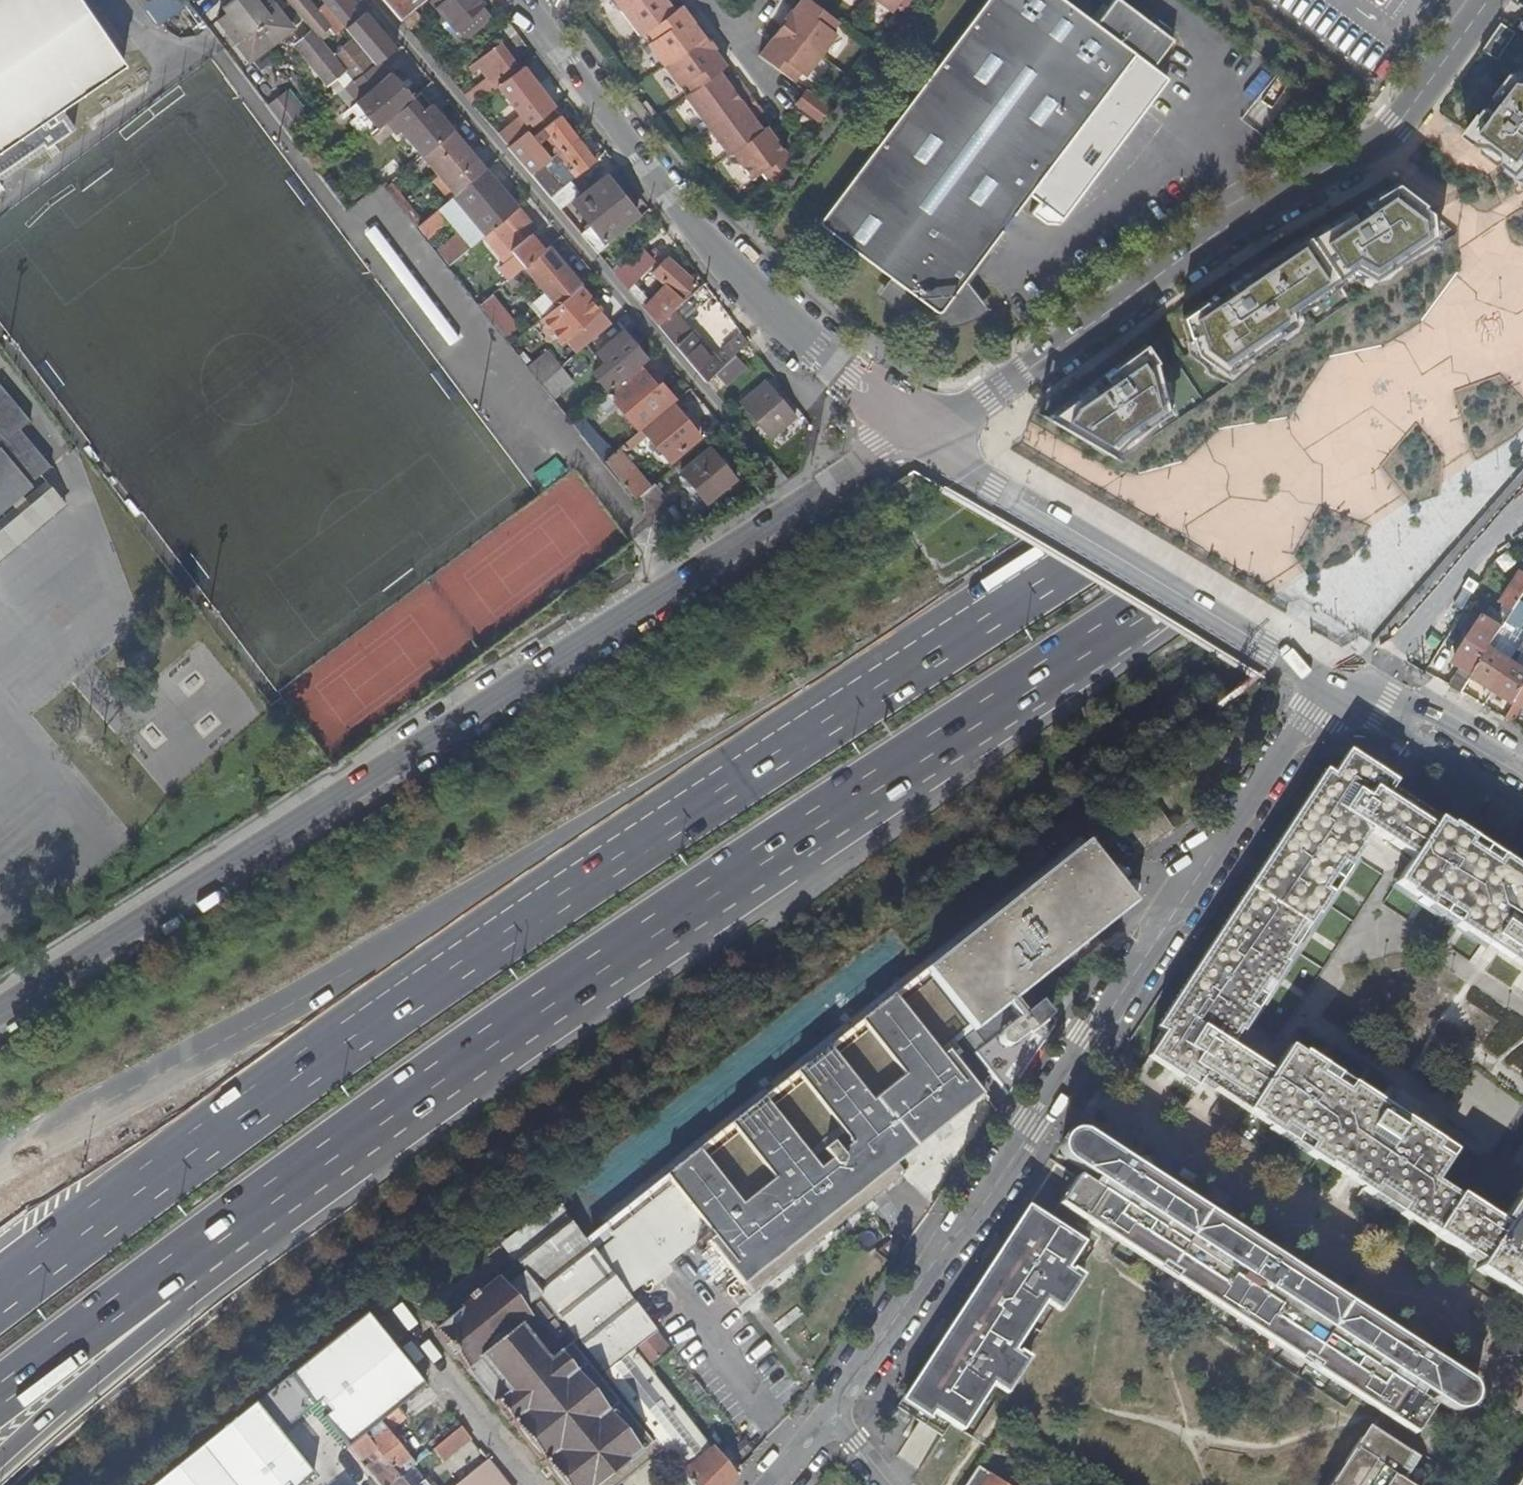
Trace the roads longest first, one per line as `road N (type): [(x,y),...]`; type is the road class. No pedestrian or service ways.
road 1 (motorway): [(363,1133),(1522,370)]
road 2 (motorway): [(1522,263),(1238,442),(504,932)]
road 3 (unclassified): [(0,1013),(800,504)]
road 4 (residential): [(835,1414),(1334,682)]
road 5 (unclassified): [(1490,0),(1409,113),(1376,141),(969,410),(926,430)]
road 6 (residential): [(800,504),(370,0)]
road 7 (motorway): [(504,932),(0,1303)]
road 8 (unclassified): [(522,3),(728,273),(926,430)]
road 9 (motorway): [(504,932),(221,1047),(0,1159)]
road 10 (motorway): [(0,1474),(335,1197),(363,1133)]
road 11 (motorway): [(0,1403),(363,1133)]
road 12 (unclassified): [(1334,682),(992,483)]
road 13 (residential): [(431,1341),(541,1484)]
road 14 (unclassified): [(1383,707),(1412,742),(1522,804)]
road 15 (unclassified): [(1522,766),(1434,714),(1383,707)]
road 16 (unclassified): [(800,504),(926,430)]
road 17 (residential): [(709,0),(784,106)]

